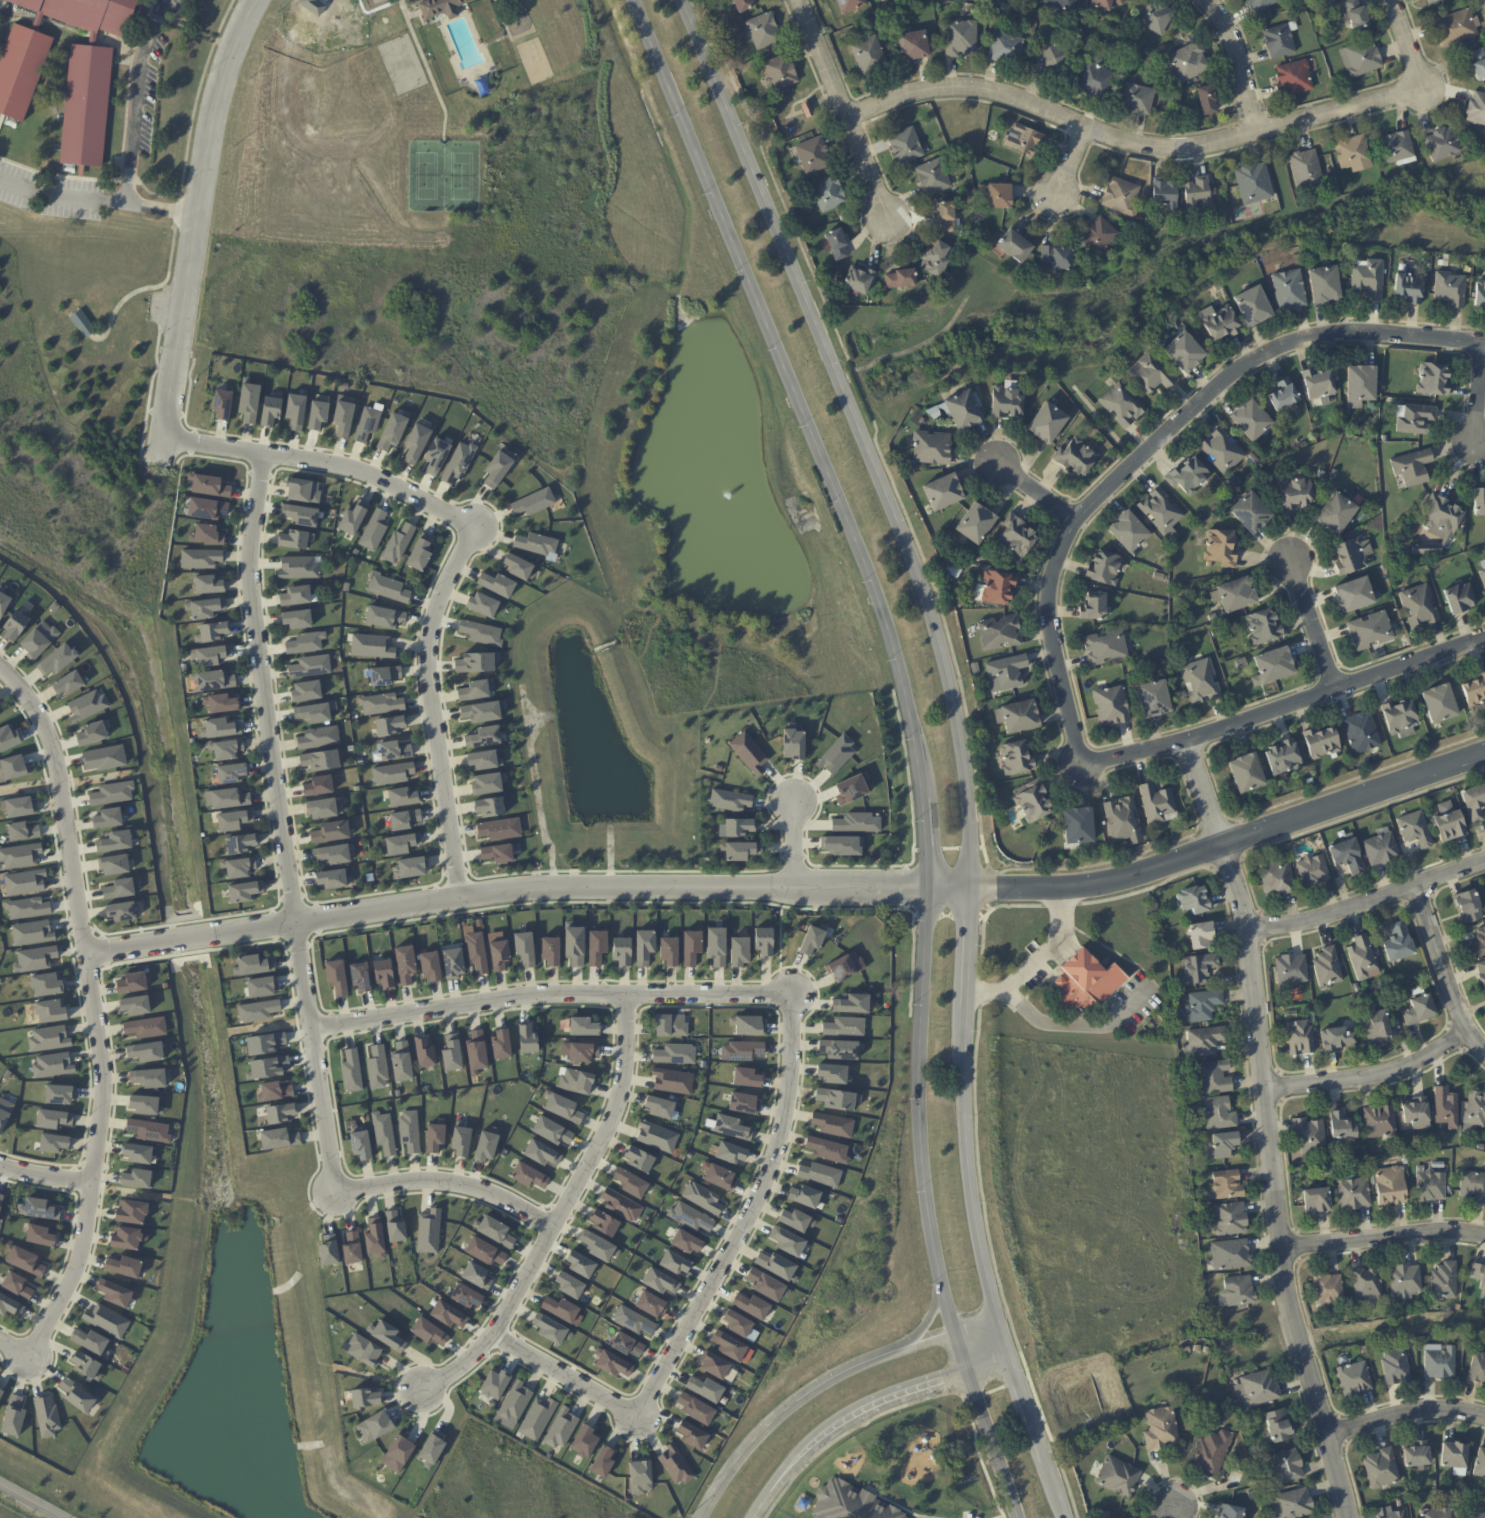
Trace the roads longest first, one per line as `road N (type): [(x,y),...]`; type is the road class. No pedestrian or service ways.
road 1 (secondary): [(632,0),(896,655),(932,874),(920,1070),(925,1194),(968,1374)]
road 2 (secondary): [(1004,1333),(975,1218),(968,1119),(973,847),(957,709),(857,420),(685,0)]
road 3 (residential): [(1484,355),(1332,344),(1246,371),(1085,512),(1052,563),(1042,622),(1074,775),(1202,743),(1484,644)]
road 4 (residential): [(83,953),(508,892),(930,889)]
road 5 (residential): [(28,1355),(82,1239),(99,1059),(55,762),(44,727),(0,671)]
road 6 (residential): [(1211,857),(1238,939),(1278,1249),(1345,1517)]
road 7 (residential): [(849,126),(908,102),(992,101),(1160,150),(1258,133),(1417,86)]
road 8 (tertiary): [(1484,754),(1211,857),(1079,893),(930,889)]
road 9 (residential): [(308,1027),(518,994),(792,991)]
road 10 (residential): [(250,0),(208,136),(157,464)]
road 11 (residential): [(257,457),(249,543),(254,643),(294,925)]
road 12 (residential): [(421,1387),(491,1333),(613,1111),(625,1054),(625,991)]
road 13 (residential): [(792,991),(778,1146),(636,1415)]
road 14 (residential): [(456,900),(423,662),(431,617),(475,530)]
road 15 (tertiary): [(1004,1333),(920,1344),(817,1389),(755,1442),(701,1517)]
road 16 (residential): [(162,442),(357,473),(475,530)]
road 17 (tertiary): [(755,1517),(792,1468),(845,1421),(968,1374),(1004,1333)]
road 18 (residential): [(331,1190),(294,925)]
road 19 (residential): [(1238,939),(1410,892),(1484,861)]
road 20 (residential): [(798,0),(888,224)]
road 21 (residential): [(551,1225),(459,1182),(331,1190)]
road 22 (residential): [(1278,1249),(1450,1230),(1484,1237)]
road 23 (residential): [(1261,1091),(1384,1076),(1457,1037)]
road 24 (secondary): [(1065,1517),(1004,1333)]
road 25 (residential): [(1484,1059),(1457,1037),(1410,892)]
road 26 (residential): [(636,1415),(491,1333)]
road 27 (residential): [(1324,1431),(1436,1406),(1484,1415)]
road 28 (secondary): [(968,1374),(1018,1517)]
road 29 (residential): [(1289,555),(1340,692)]
road 30 (residential): [(1258,133),(1230,34),(1207,0)]

